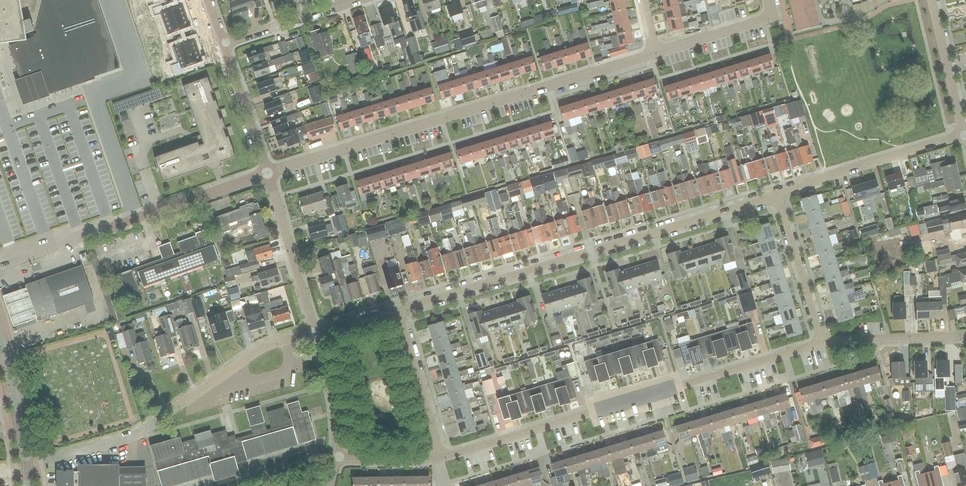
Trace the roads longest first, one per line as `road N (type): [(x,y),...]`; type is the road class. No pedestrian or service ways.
road 1 (residential): [(269,174),(655,54)]
road 2 (residential): [(442,457),(823,342)]
road 3 (residential): [(399,311),(778,197)]
road 4 (residential): [(0,265),(269,174)]
road 5 (residential): [(778,197),(965,135)]
road 6 (residential): [(27,465),(126,439),(202,389)]
road 7 (residential): [(316,334),(269,174)]
road 8 (residential): [(399,311),(442,457)]
road 9 (residential): [(823,342),(778,197)]
road 10 (residential): [(224,46),(366,0)]
road 11 (residential): [(655,54),(775,19),(770,0)]
road 12 (residential): [(823,342),(965,336)]
road 13 (residential): [(965,134),(933,0)]
road 14 (residential): [(269,174),(224,46)]
road 15 (residential): [(335,460),(336,402),(316,334)]

